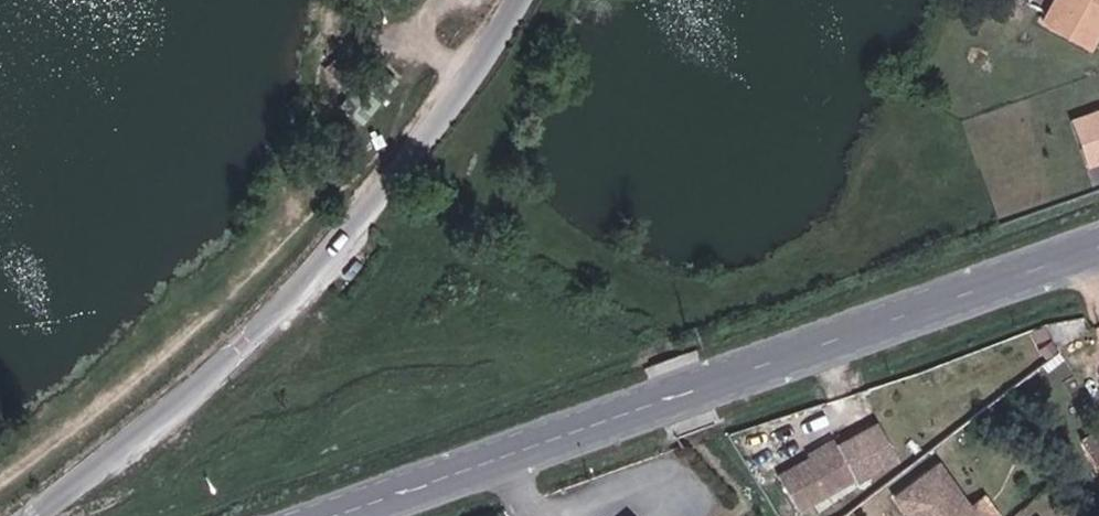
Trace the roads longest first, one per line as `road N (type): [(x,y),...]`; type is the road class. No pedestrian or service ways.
road 1 (secondary): [(1098,242),(326,515)]
road 2 (tertiary): [(33,515),(261,329),(404,169),(517,0)]

